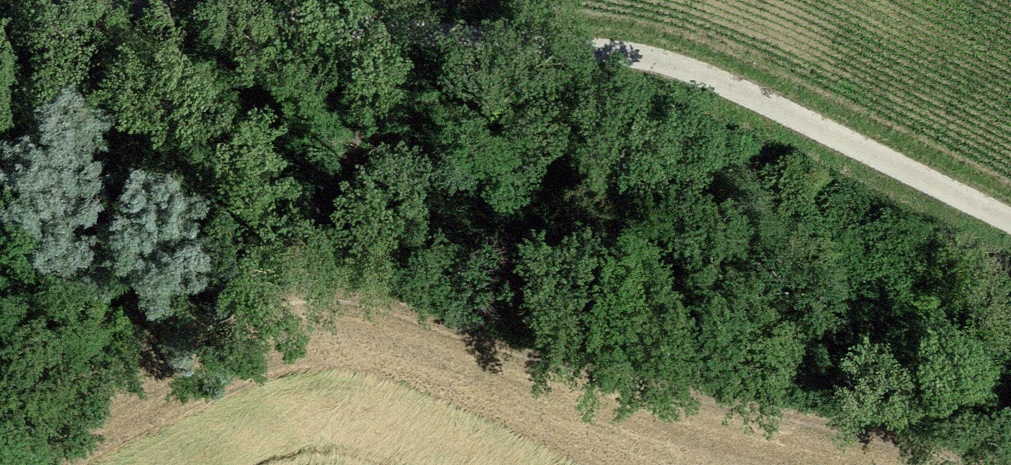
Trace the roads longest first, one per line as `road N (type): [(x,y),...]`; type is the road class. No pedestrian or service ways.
road 1 (unclassified): [(1010,246),(716,114),(0,13)]
road 2 (track): [(0,439),(95,378),(247,310),(361,308),(659,393),(970,464)]

